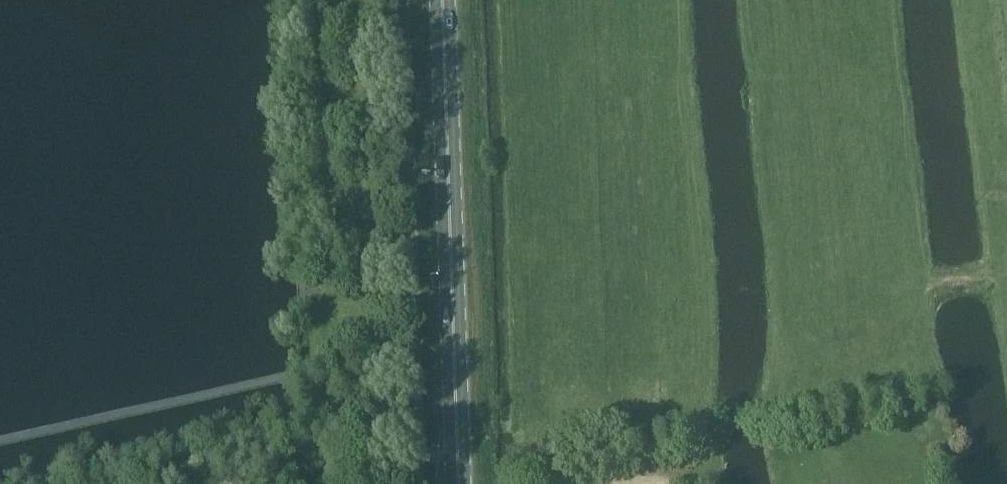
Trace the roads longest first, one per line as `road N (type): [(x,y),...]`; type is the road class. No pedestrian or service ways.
road 1 (primary): [(457,483),(442,0)]

